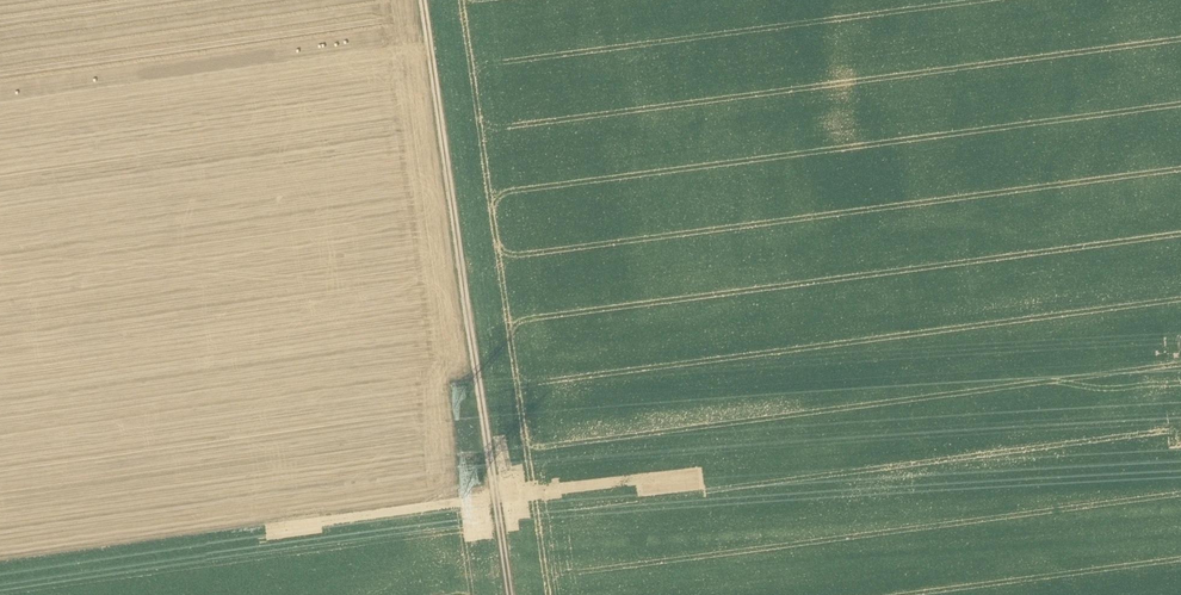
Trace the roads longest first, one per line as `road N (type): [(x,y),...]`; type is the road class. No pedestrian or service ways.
road 1 (track): [(512,594),(425,0)]

